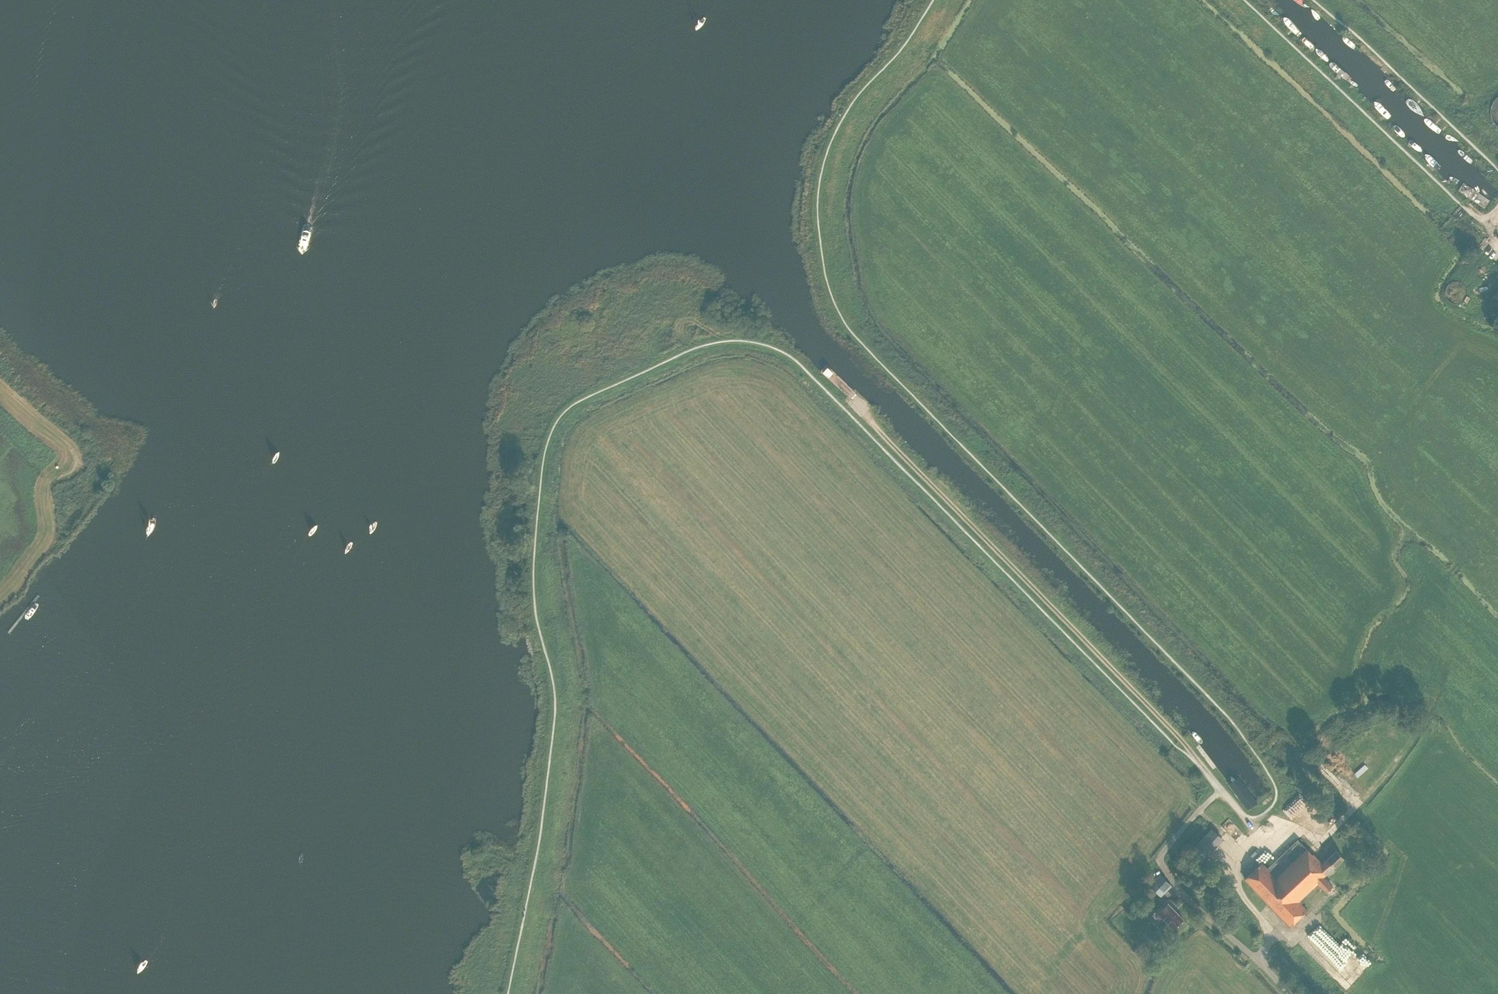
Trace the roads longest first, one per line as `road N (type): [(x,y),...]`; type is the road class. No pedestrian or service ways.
road 1 (track): [(1219,789),(869,422)]
road 2 (unclassified): [(1291,993),(1174,882)]

